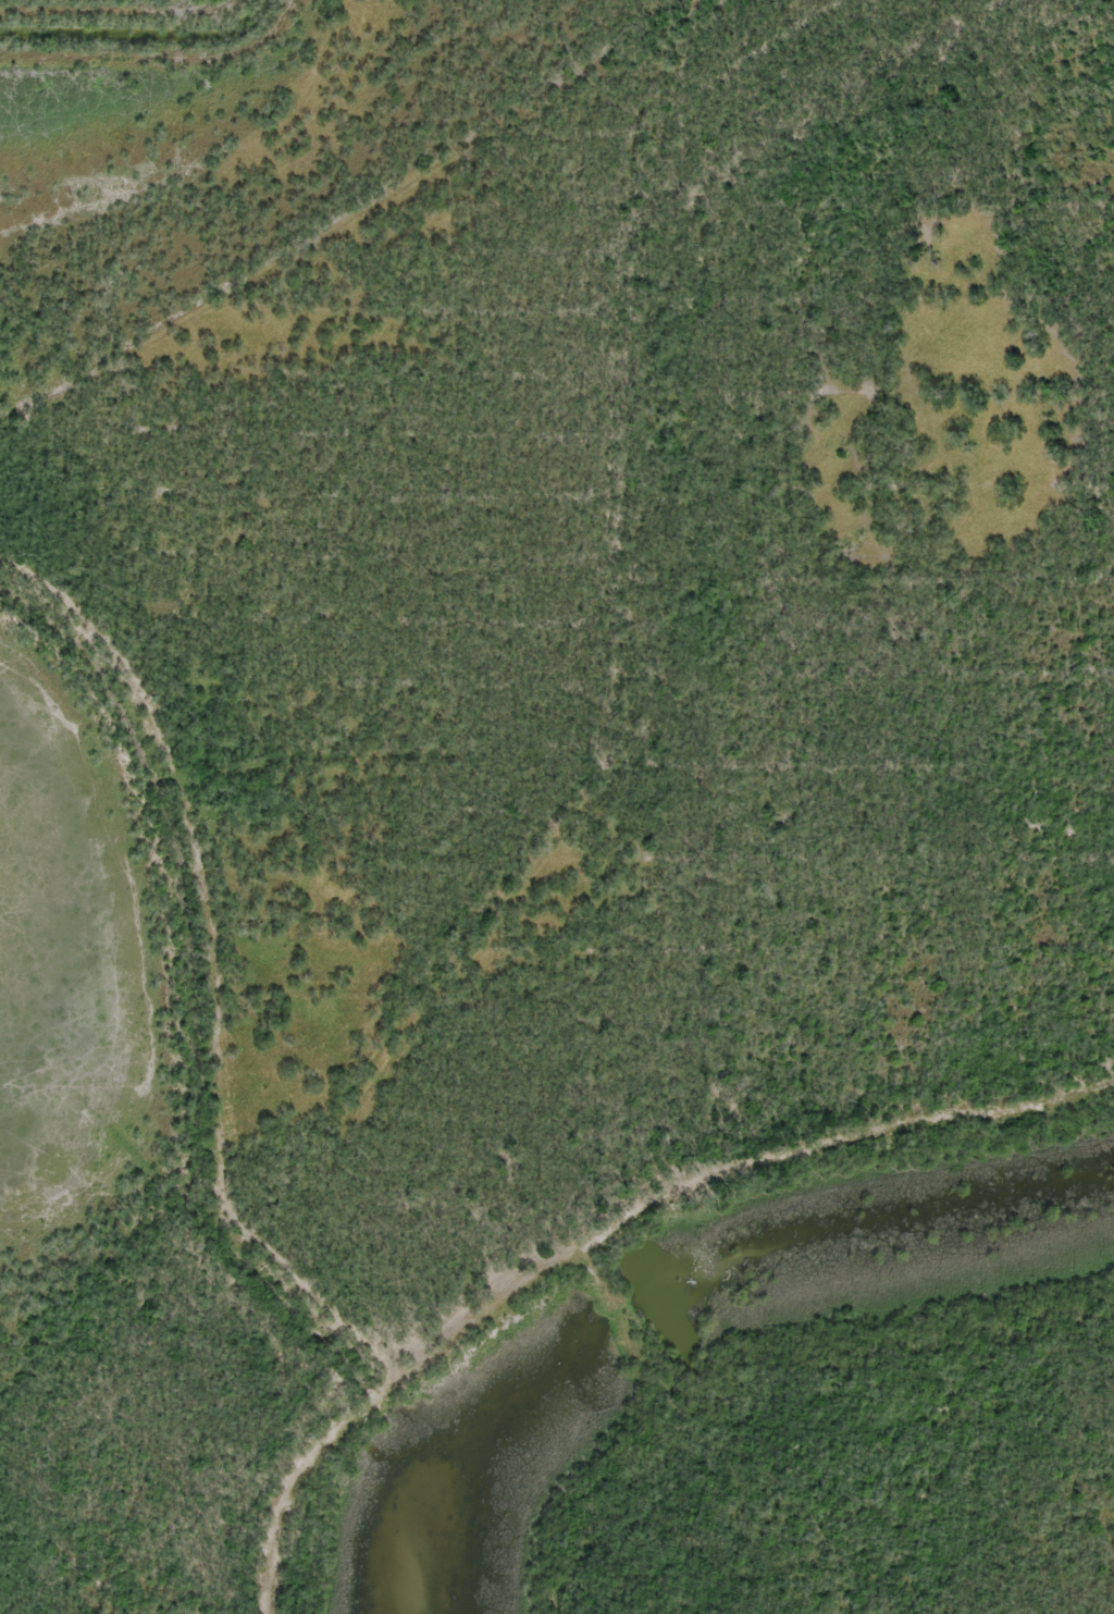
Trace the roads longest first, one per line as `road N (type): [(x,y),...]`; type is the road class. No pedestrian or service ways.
road 1 (residential): [(1113,1061),(581,1206),(436,1309),(391,1320),(329,1253),(293,1242),(0,1486)]
road 2 (residential): [(293,1242),(277,1200),(246,1180),(220,1111),(220,788),(199,730),(158,631),(81,547),(0,501)]
road 3 (residential): [(212,1613),(235,1508),(271,1445),(388,1343),(391,1320)]

